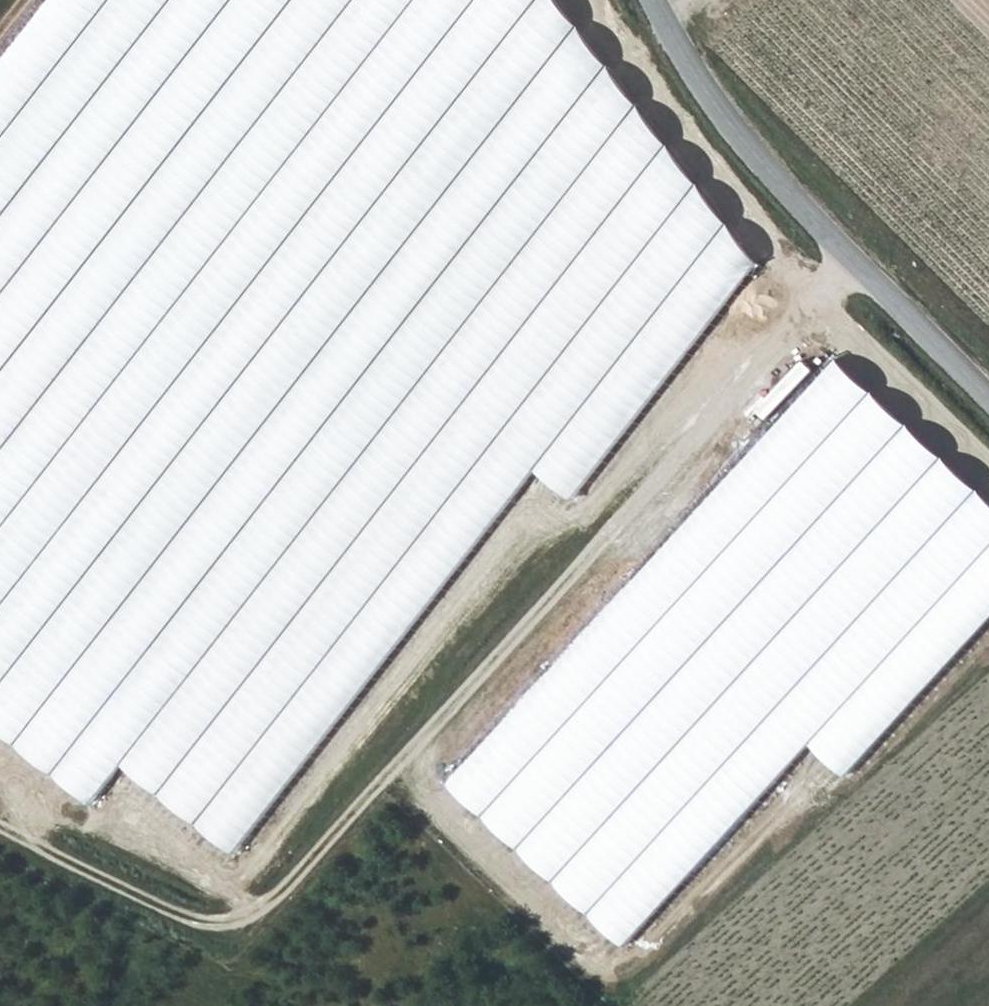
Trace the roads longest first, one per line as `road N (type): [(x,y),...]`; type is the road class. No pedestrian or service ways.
road 1 (track): [(0,828),(188,921),(248,922),(859,261)]
road 2 (tertiary): [(655,0),(702,87),(754,153),(988,396)]

